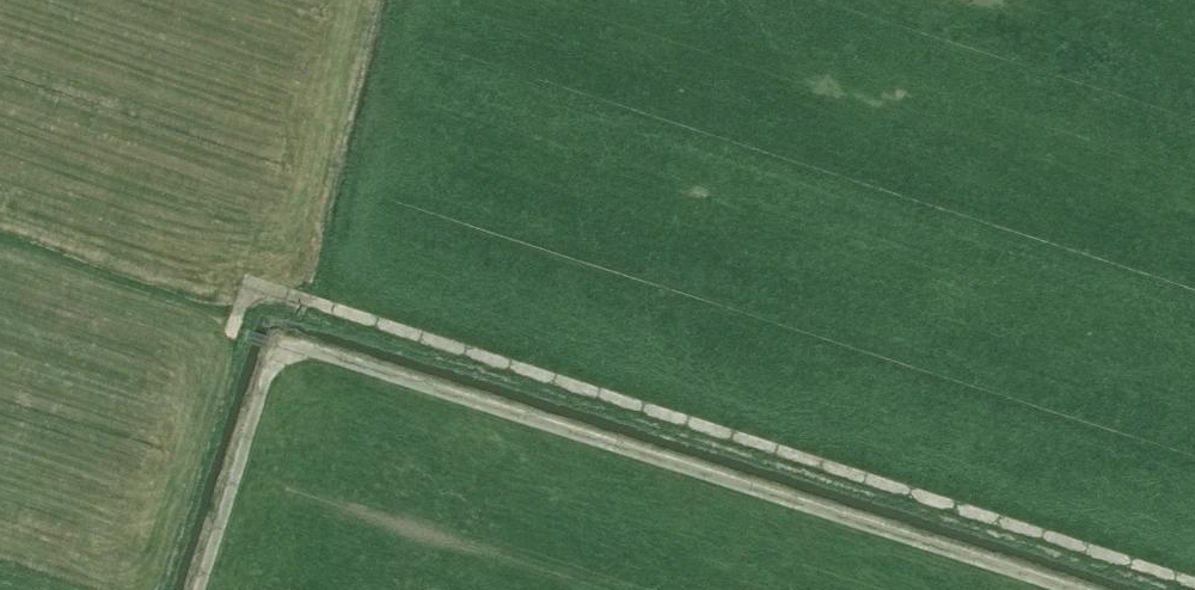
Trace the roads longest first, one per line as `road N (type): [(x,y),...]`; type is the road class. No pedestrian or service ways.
road 1 (track): [(197,589),(271,366),(303,350),(1062,589)]
road 2 (track): [(229,328),(251,285),(1194,584)]

